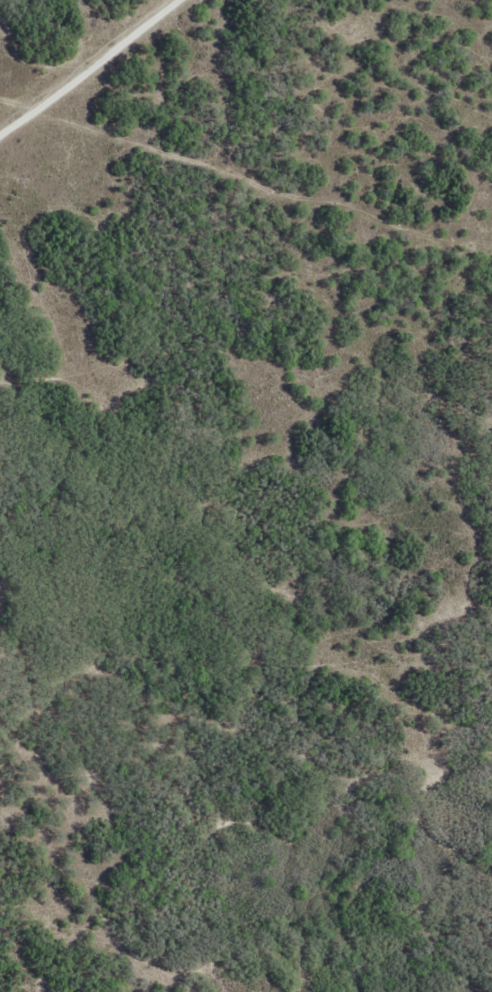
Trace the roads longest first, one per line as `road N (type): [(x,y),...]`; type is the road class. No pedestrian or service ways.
road 1 (residential): [(0,142),(189,0)]

